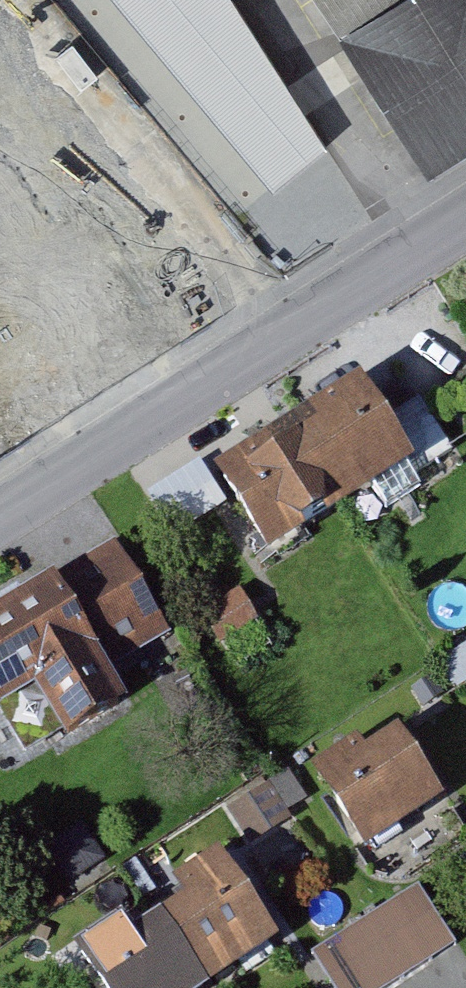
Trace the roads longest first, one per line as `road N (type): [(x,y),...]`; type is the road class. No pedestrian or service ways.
road 1 (residential): [(465,226),(0,524)]

